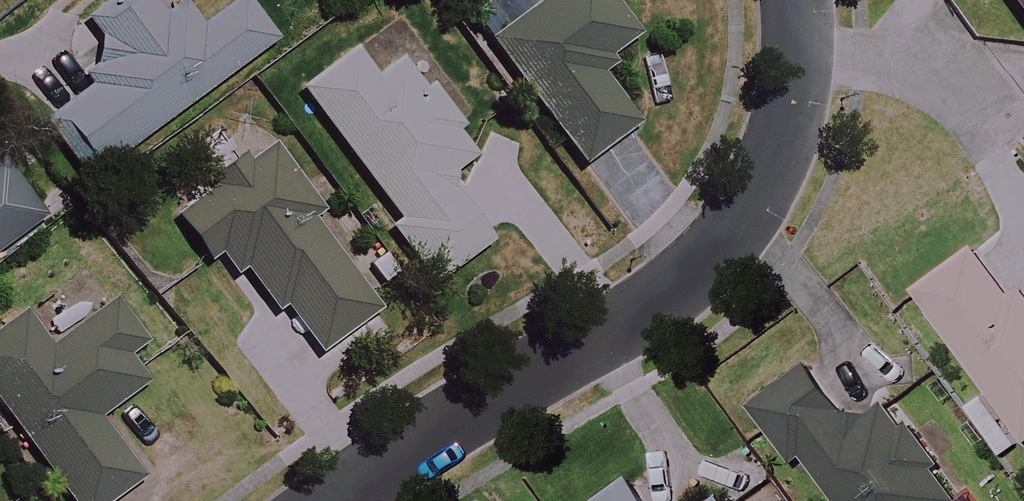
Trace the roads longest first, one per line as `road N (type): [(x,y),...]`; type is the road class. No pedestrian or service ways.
road 1 (residential): [(796,0),(782,136),(766,180),(724,248),(649,308),(476,403),(325,500)]

